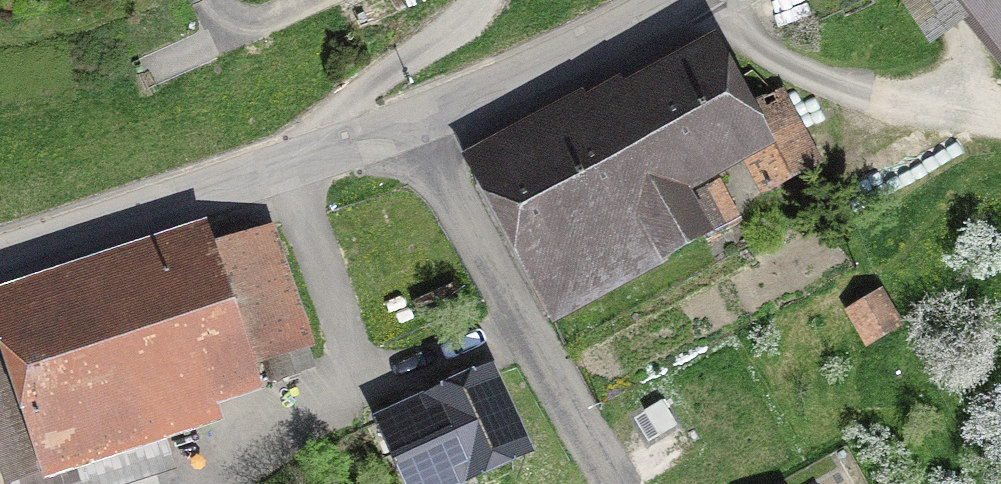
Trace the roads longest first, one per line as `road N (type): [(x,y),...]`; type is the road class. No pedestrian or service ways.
road 1 (residential): [(0,254),(412,122)]
road 2 (residential): [(612,483),(412,122)]
road 3 (residential): [(412,122),(676,0)]

